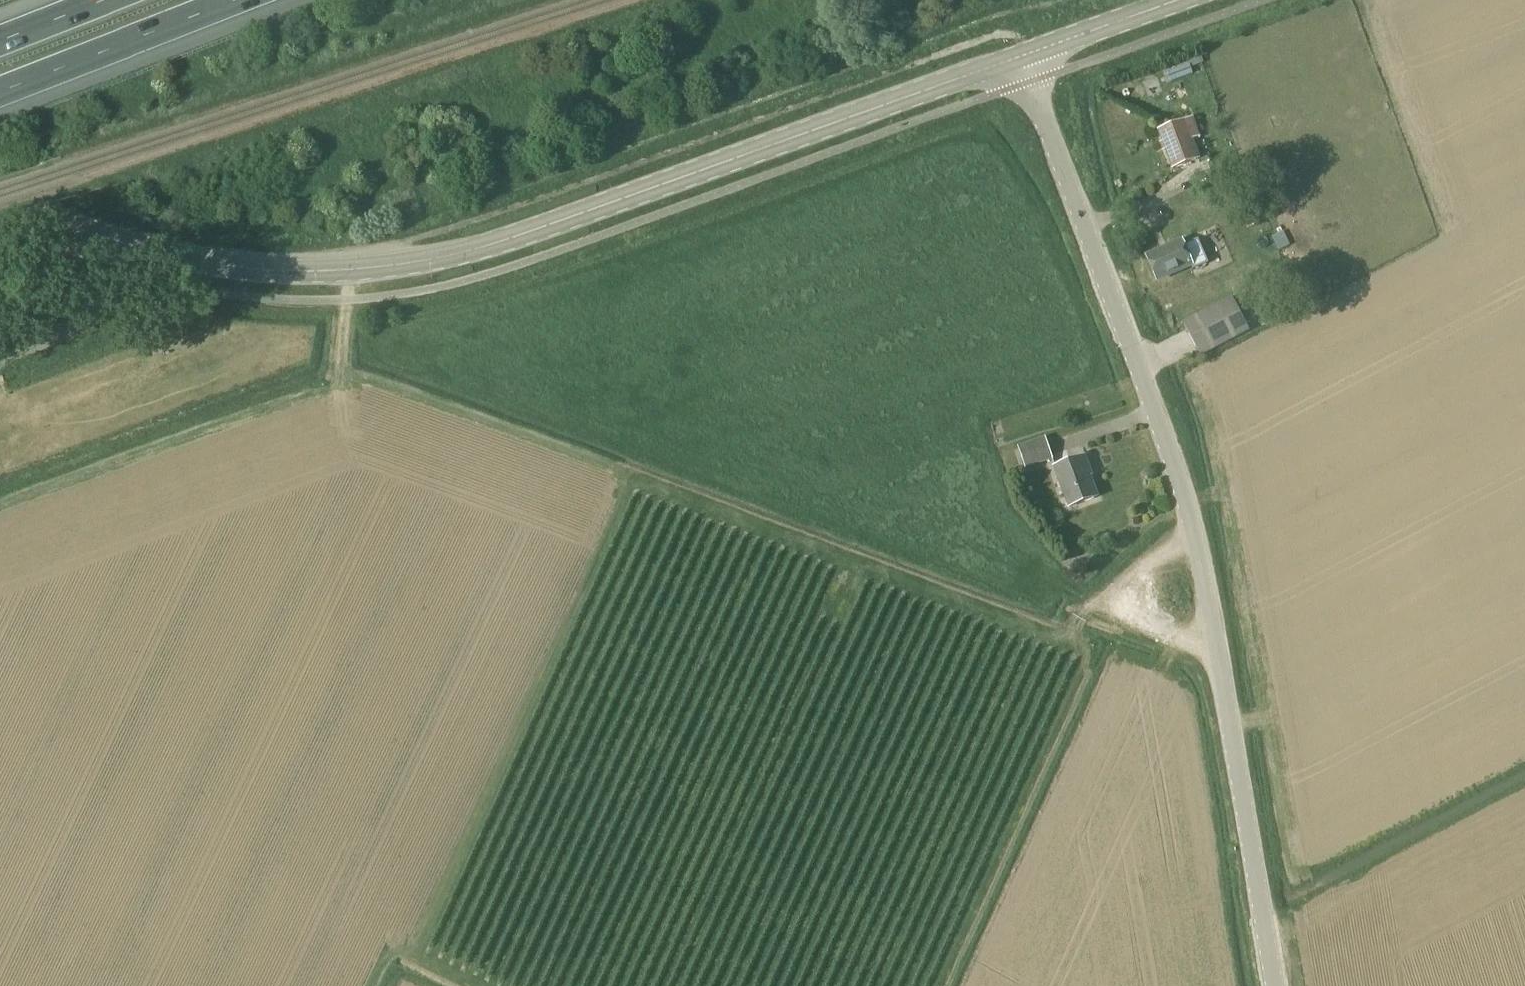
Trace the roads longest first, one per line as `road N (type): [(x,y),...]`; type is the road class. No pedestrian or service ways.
road 1 (unclassified): [(1027,61),(1185,479),(1277,985)]
road 2 (secondary): [(128,248),(277,273),(364,271),(588,209),(1027,61)]
road 3 (motorway): [(0,91),(235,0)]
road 4 (unclassified): [(128,248),(100,307),(78,329),(0,358)]
road 5 (secondary): [(1027,61),(1195,0)]
road 6 (secondary): [(0,203),(128,248)]

